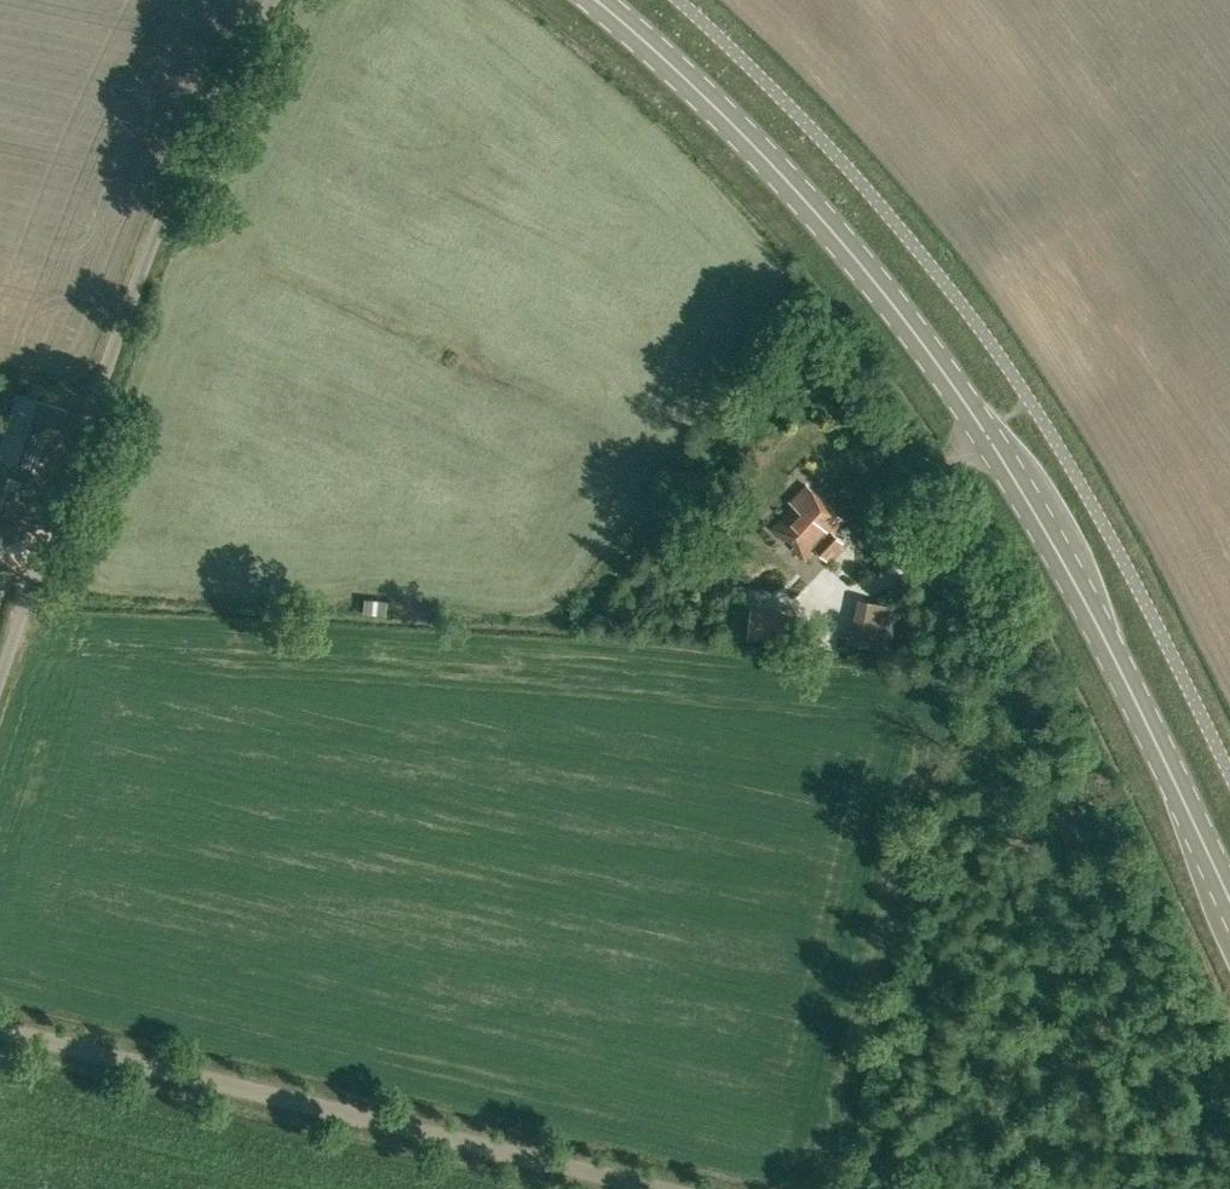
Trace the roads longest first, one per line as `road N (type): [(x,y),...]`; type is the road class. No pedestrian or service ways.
road 1 (secondary): [(1229,899),(1054,545),(933,356),(802,195),(691,80),(595,0)]
road 2 (unclassified): [(0,675),(118,324),(192,162),(278,0)]
road 3 (unclassified): [(664,1188),(0,1027)]

